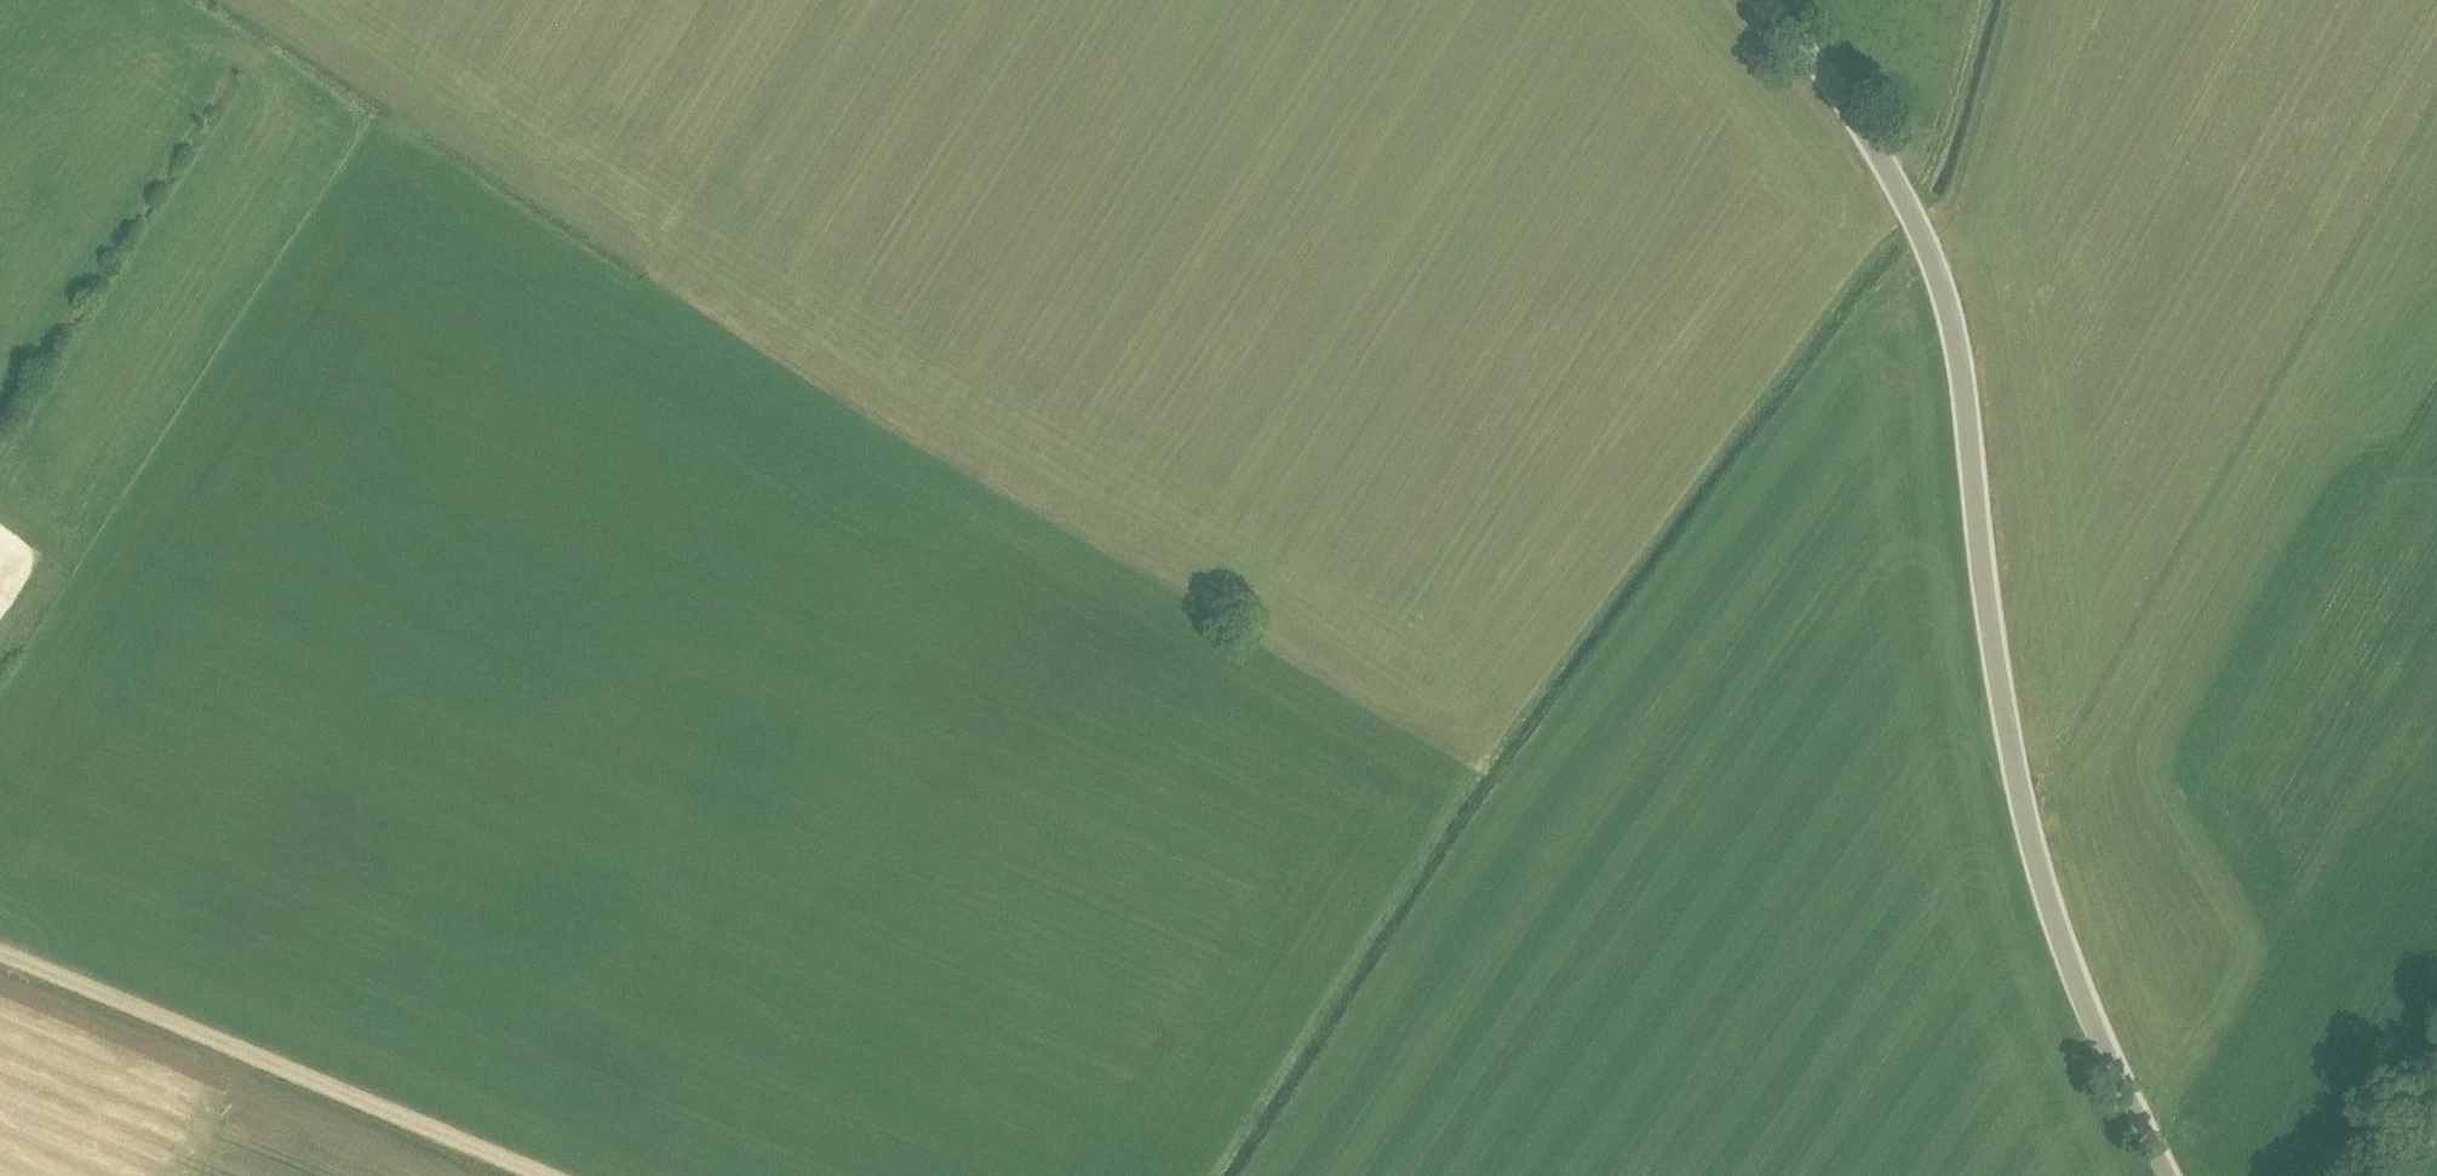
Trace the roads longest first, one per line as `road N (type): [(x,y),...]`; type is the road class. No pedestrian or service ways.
road 1 (tertiary): [(2172,1175),(2080,983),(2034,837),(1951,313),(1913,216),(1798,45),(1758,0)]
road 2 (track): [(556,1175),(0,945)]

